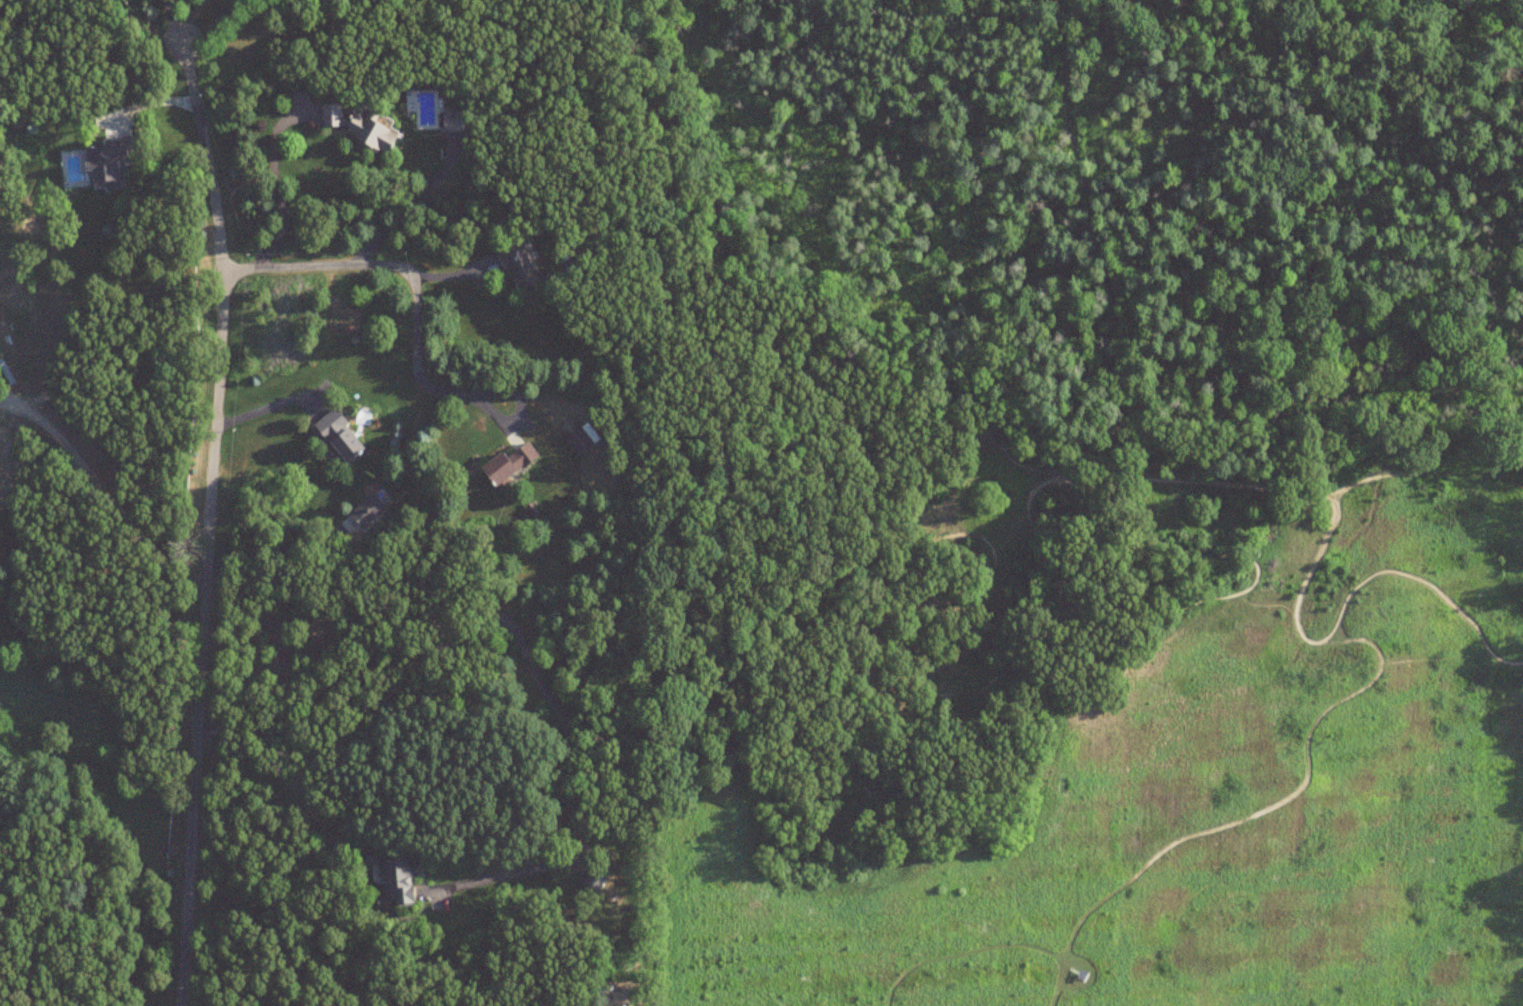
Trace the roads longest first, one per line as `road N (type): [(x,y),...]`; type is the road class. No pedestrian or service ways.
road 1 (residential): [(181,1005),(224,325),(209,176),(185,52)]

